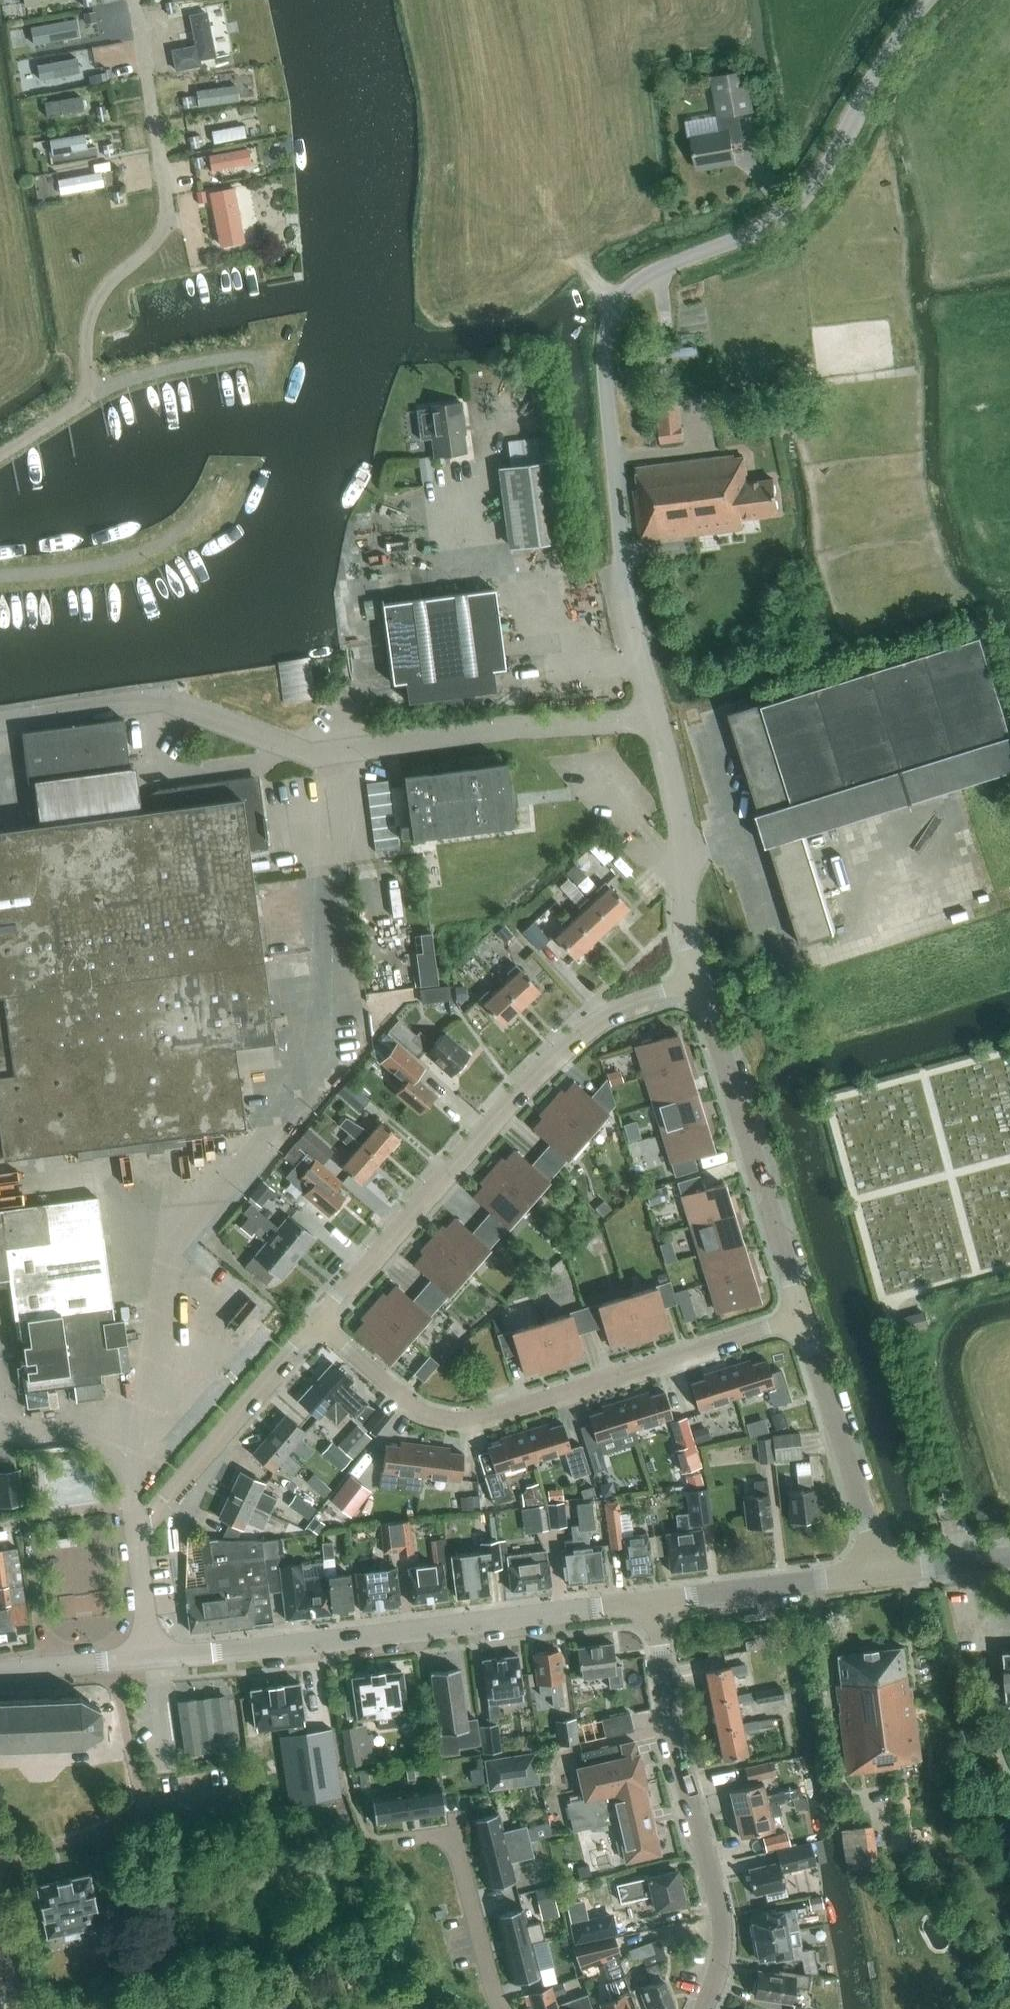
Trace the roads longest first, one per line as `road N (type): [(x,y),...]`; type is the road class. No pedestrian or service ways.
road 1 (unclassified): [(655,716),(626,598),(606,378),(608,322),(631,285),(658,268),(751,233),(795,204),(927,0)]
road 2 (unclassified): [(0,721),(162,698),(313,755),(655,716)]
road 3 (residential): [(803,1317),(464,1421),(412,1405),(314,1322)]
road 4 (residential): [(314,1322),(518,1089),(596,1015),(698,980)]
road 5 (secondary): [(151,1657),(653,1600)]
road 6 (tertiary): [(703,2008),(722,1925),(673,1734),(653,1600)]
road 7 (residential): [(803,1317),(698,980)]
road 8 (residential): [(135,1529),(314,1322)]
road 9 (unclassified): [(698,980),(685,922),(678,812),(655,716)]
road 10 (residential): [(882,1573),(803,1317)]
road 11 (residential): [(508,2008),(453,1831),(396,1839)]
road 12 (secondary): [(653,1600),(882,1573)]
road 13 (track): [(0,577),(138,555),(195,522)]
road 14 (track): [(88,397),(161,371),(270,357)]
road 15 (secondary): [(0,1672),(151,1657)]
road 16 (unclassified): [(151,1657),(135,1529)]
road 17 (secondary): [(882,1573),(1009,1558)]

